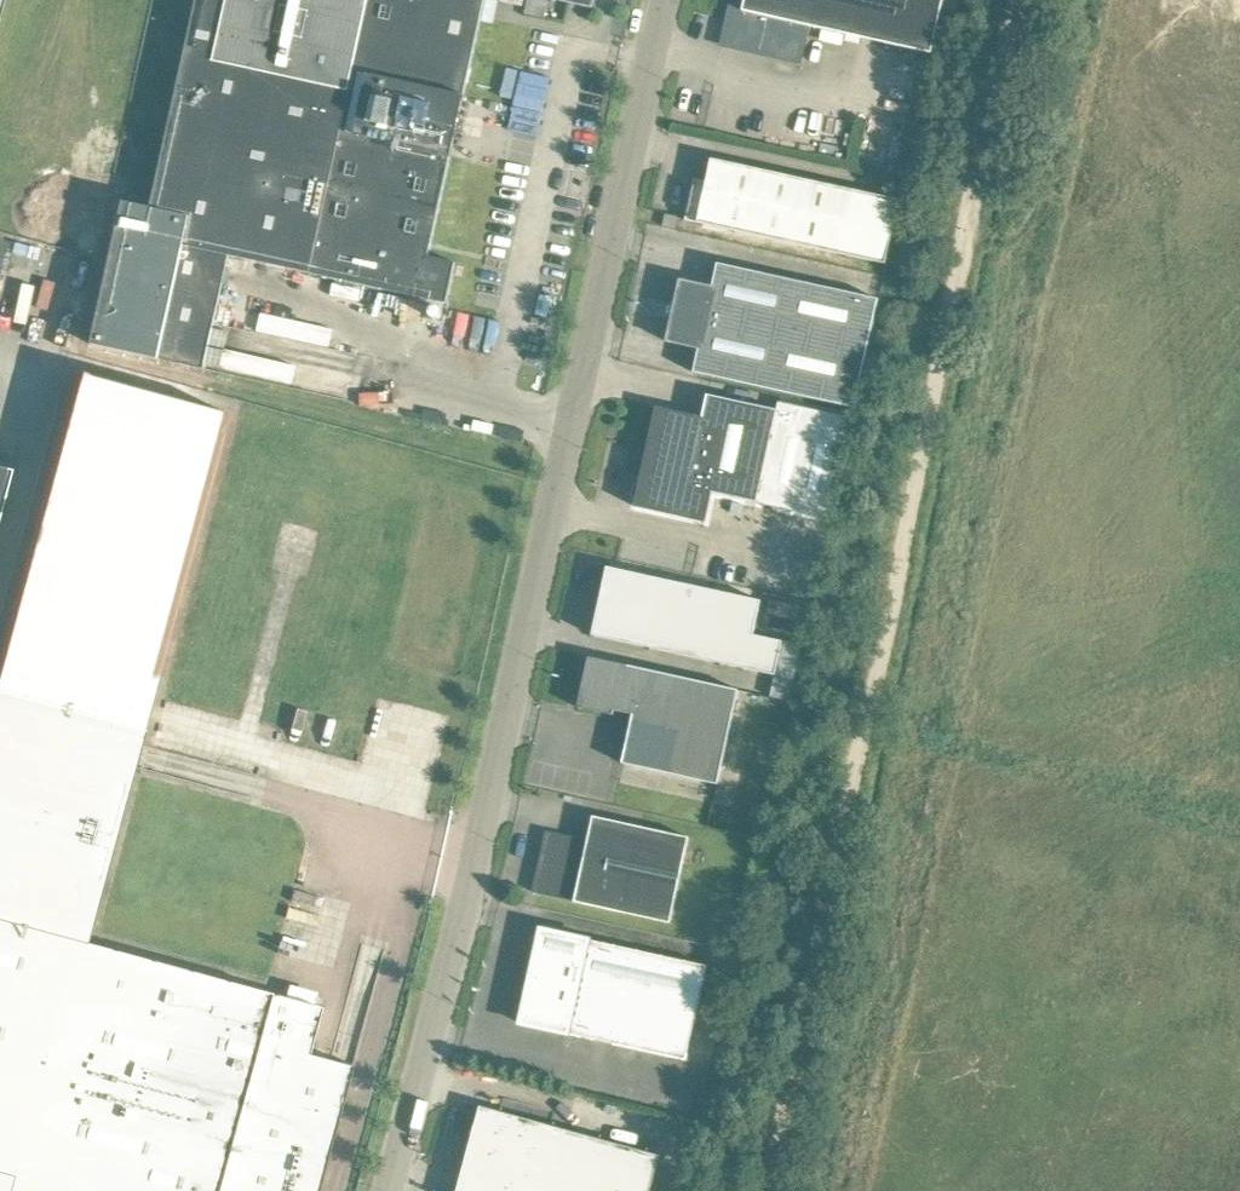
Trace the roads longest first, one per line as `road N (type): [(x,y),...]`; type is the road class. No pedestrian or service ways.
road 1 (unclassified): [(386,1190),(484,812),(665,0)]
road 2 (track): [(1020,0),(762,1190)]

